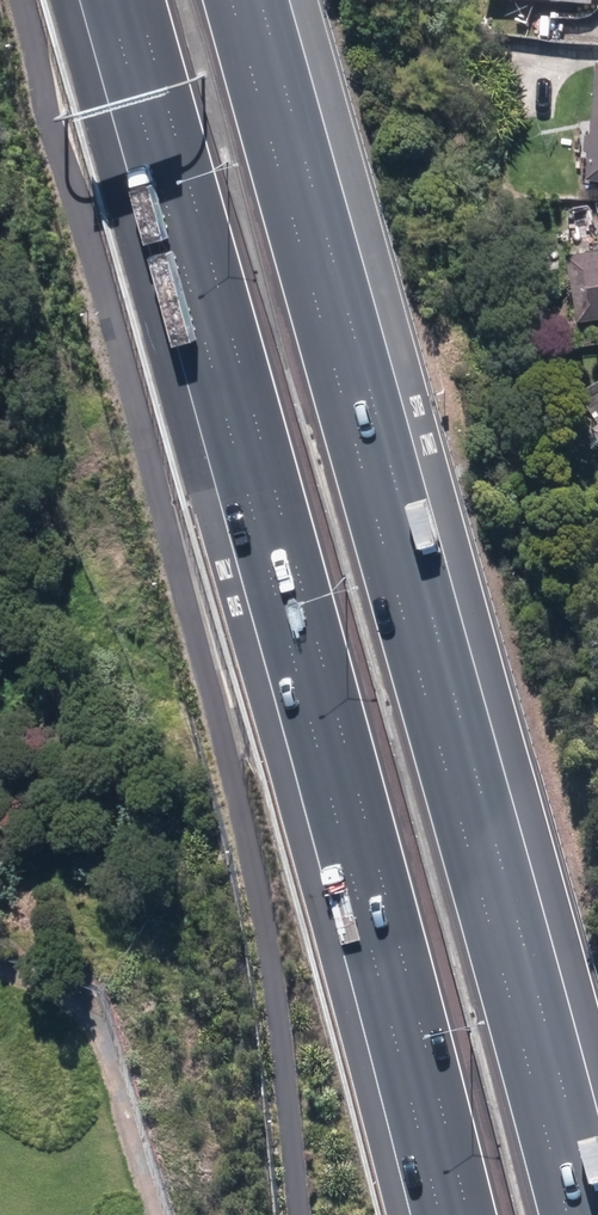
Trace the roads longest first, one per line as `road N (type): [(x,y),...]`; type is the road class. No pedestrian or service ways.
road 1 (motorway): [(477,1214),(142,0)]
road 2 (motorway): [(250,0),(460,717),(580,1214)]

